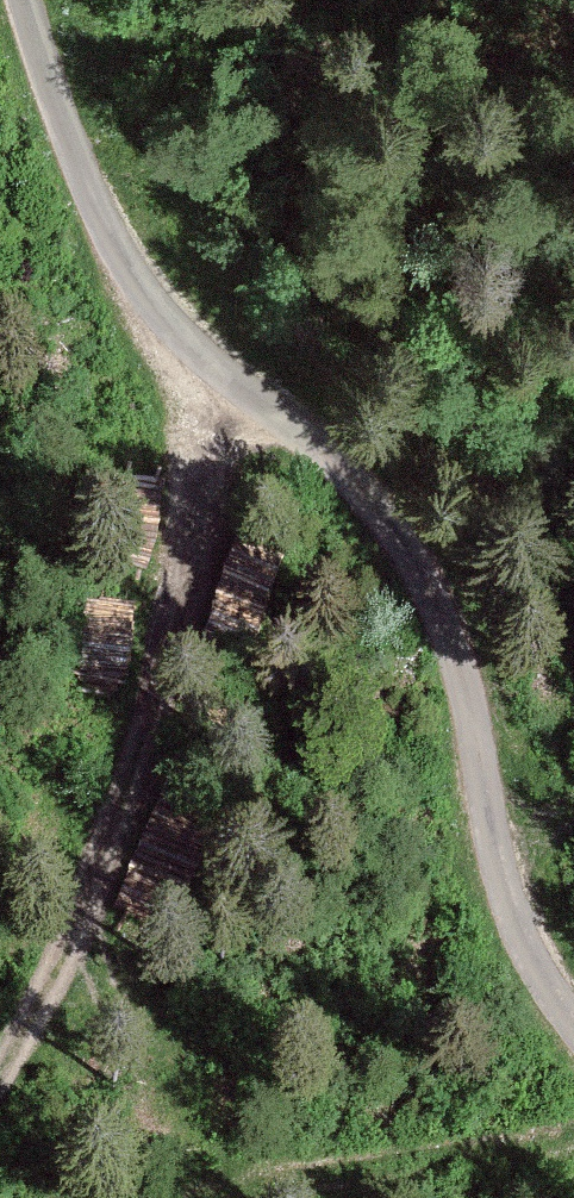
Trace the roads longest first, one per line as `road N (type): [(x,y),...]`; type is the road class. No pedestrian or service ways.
road 1 (unclassified): [(573,1022),(516,919),(482,803),(458,654),(412,559),(340,469),(218,372),(149,302),(85,189),(24,0)]
road 2 (track): [(0,1081),(82,952),(190,555),(218,372)]

